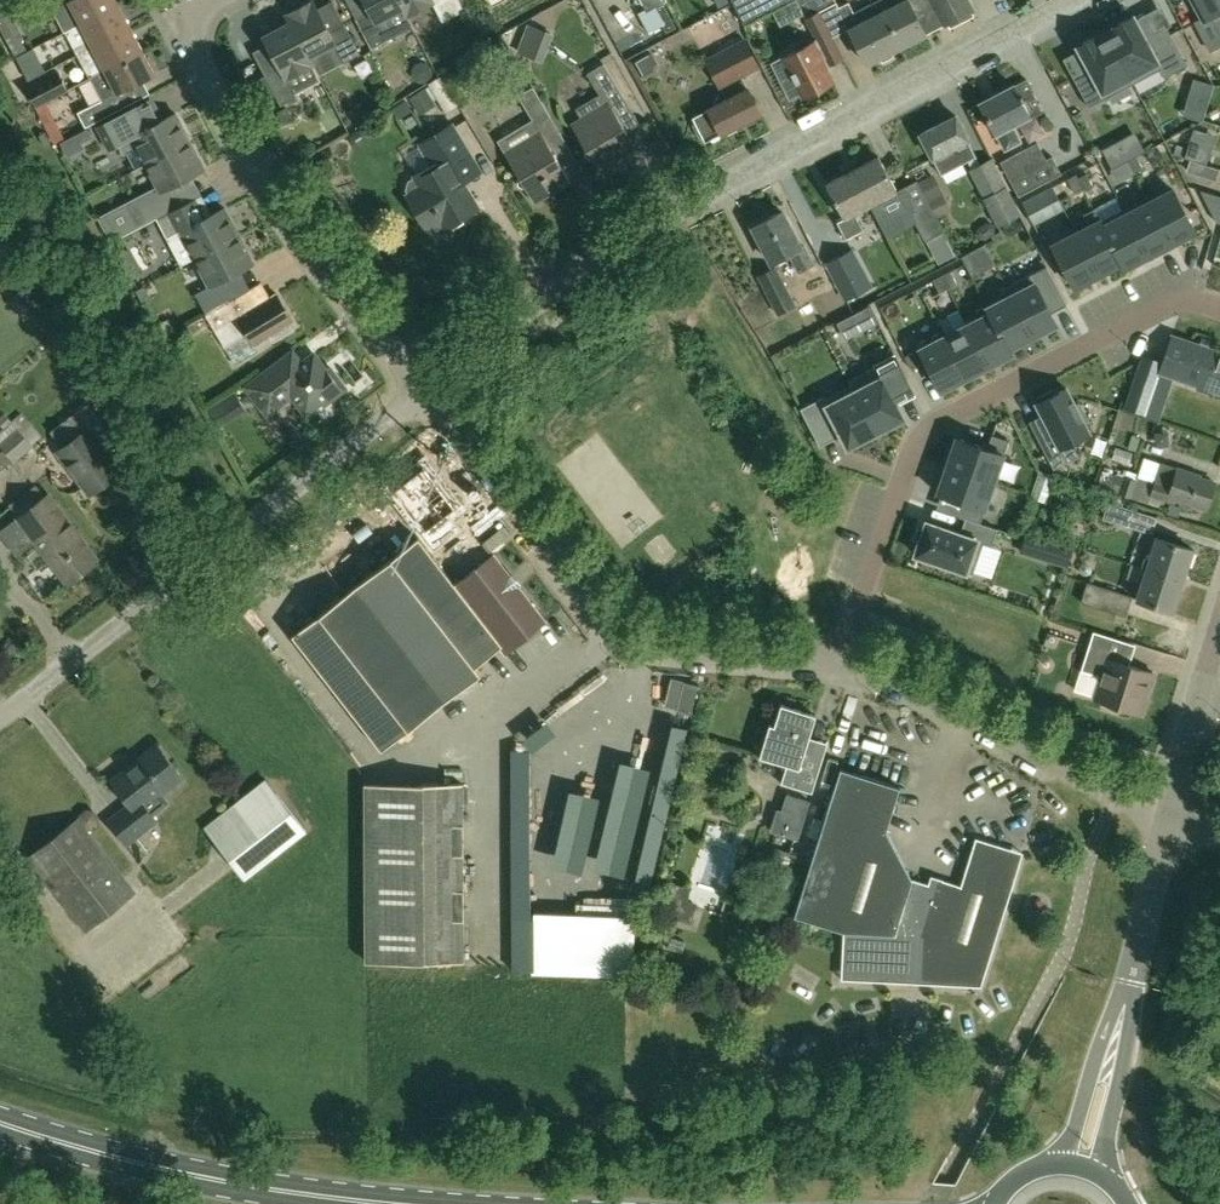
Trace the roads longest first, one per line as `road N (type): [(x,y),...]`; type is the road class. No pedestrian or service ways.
road 1 (residential): [(427,400),(686,200),(1077,0)]
road 2 (residential): [(1219,309),(1169,308),(944,423),(897,473),(839,660)]
road 3 (residential): [(0,705),(427,400)]
road 4 (residential): [(839,660),(806,650),(638,641),(574,588),(427,400)]
road 5 (residential): [(427,400),(283,209),(195,64),(188,46),(194,18),(219,0)]
road 6 (primary): [(389,1203),(229,1183),(0,1123)]
road 7 (residential): [(1169,819),(893,676),(839,660)]
road 8 (tertiary): [(1125,1007),(1169,819)]
road 9 (tertiary): [(1169,819),(1219,648)]
road 10 (tertiary): [(1125,1007),(1106,1027),(1076,1128),(1053,1164)]
road 11 (tertiary): [(1105,1178),(1107,1127),(1130,1034),(1125,1007)]

